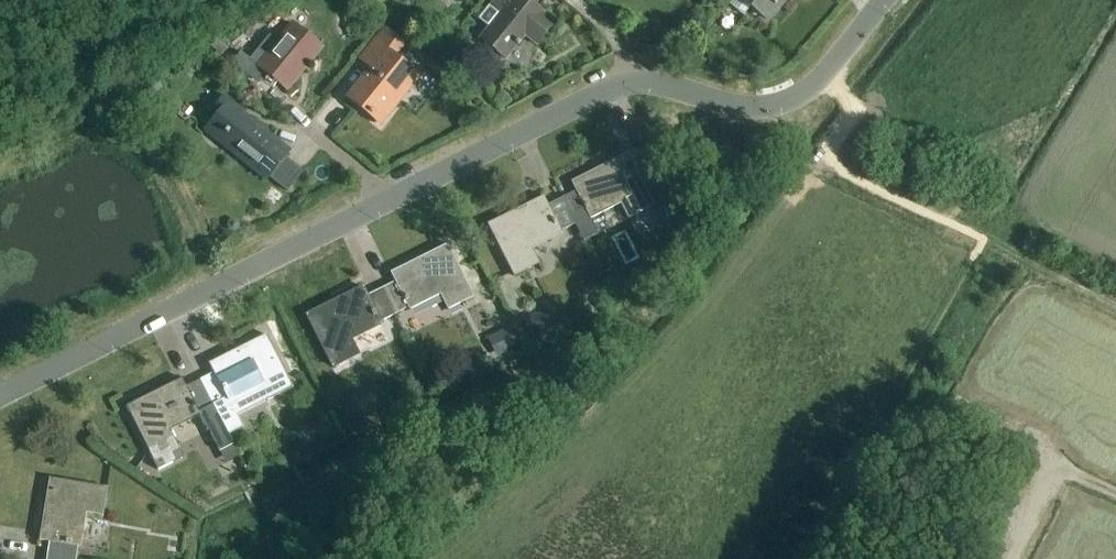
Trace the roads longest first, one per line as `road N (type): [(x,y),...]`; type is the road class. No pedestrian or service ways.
road 1 (unclassified): [(0,398),(391,200)]
road 2 (unclassified): [(630,82),(752,109),(781,107),(819,79),(883,0)]
road 3 (unclassified): [(391,200),(630,82)]
road 4 (track): [(943,414),(1115,492)]

